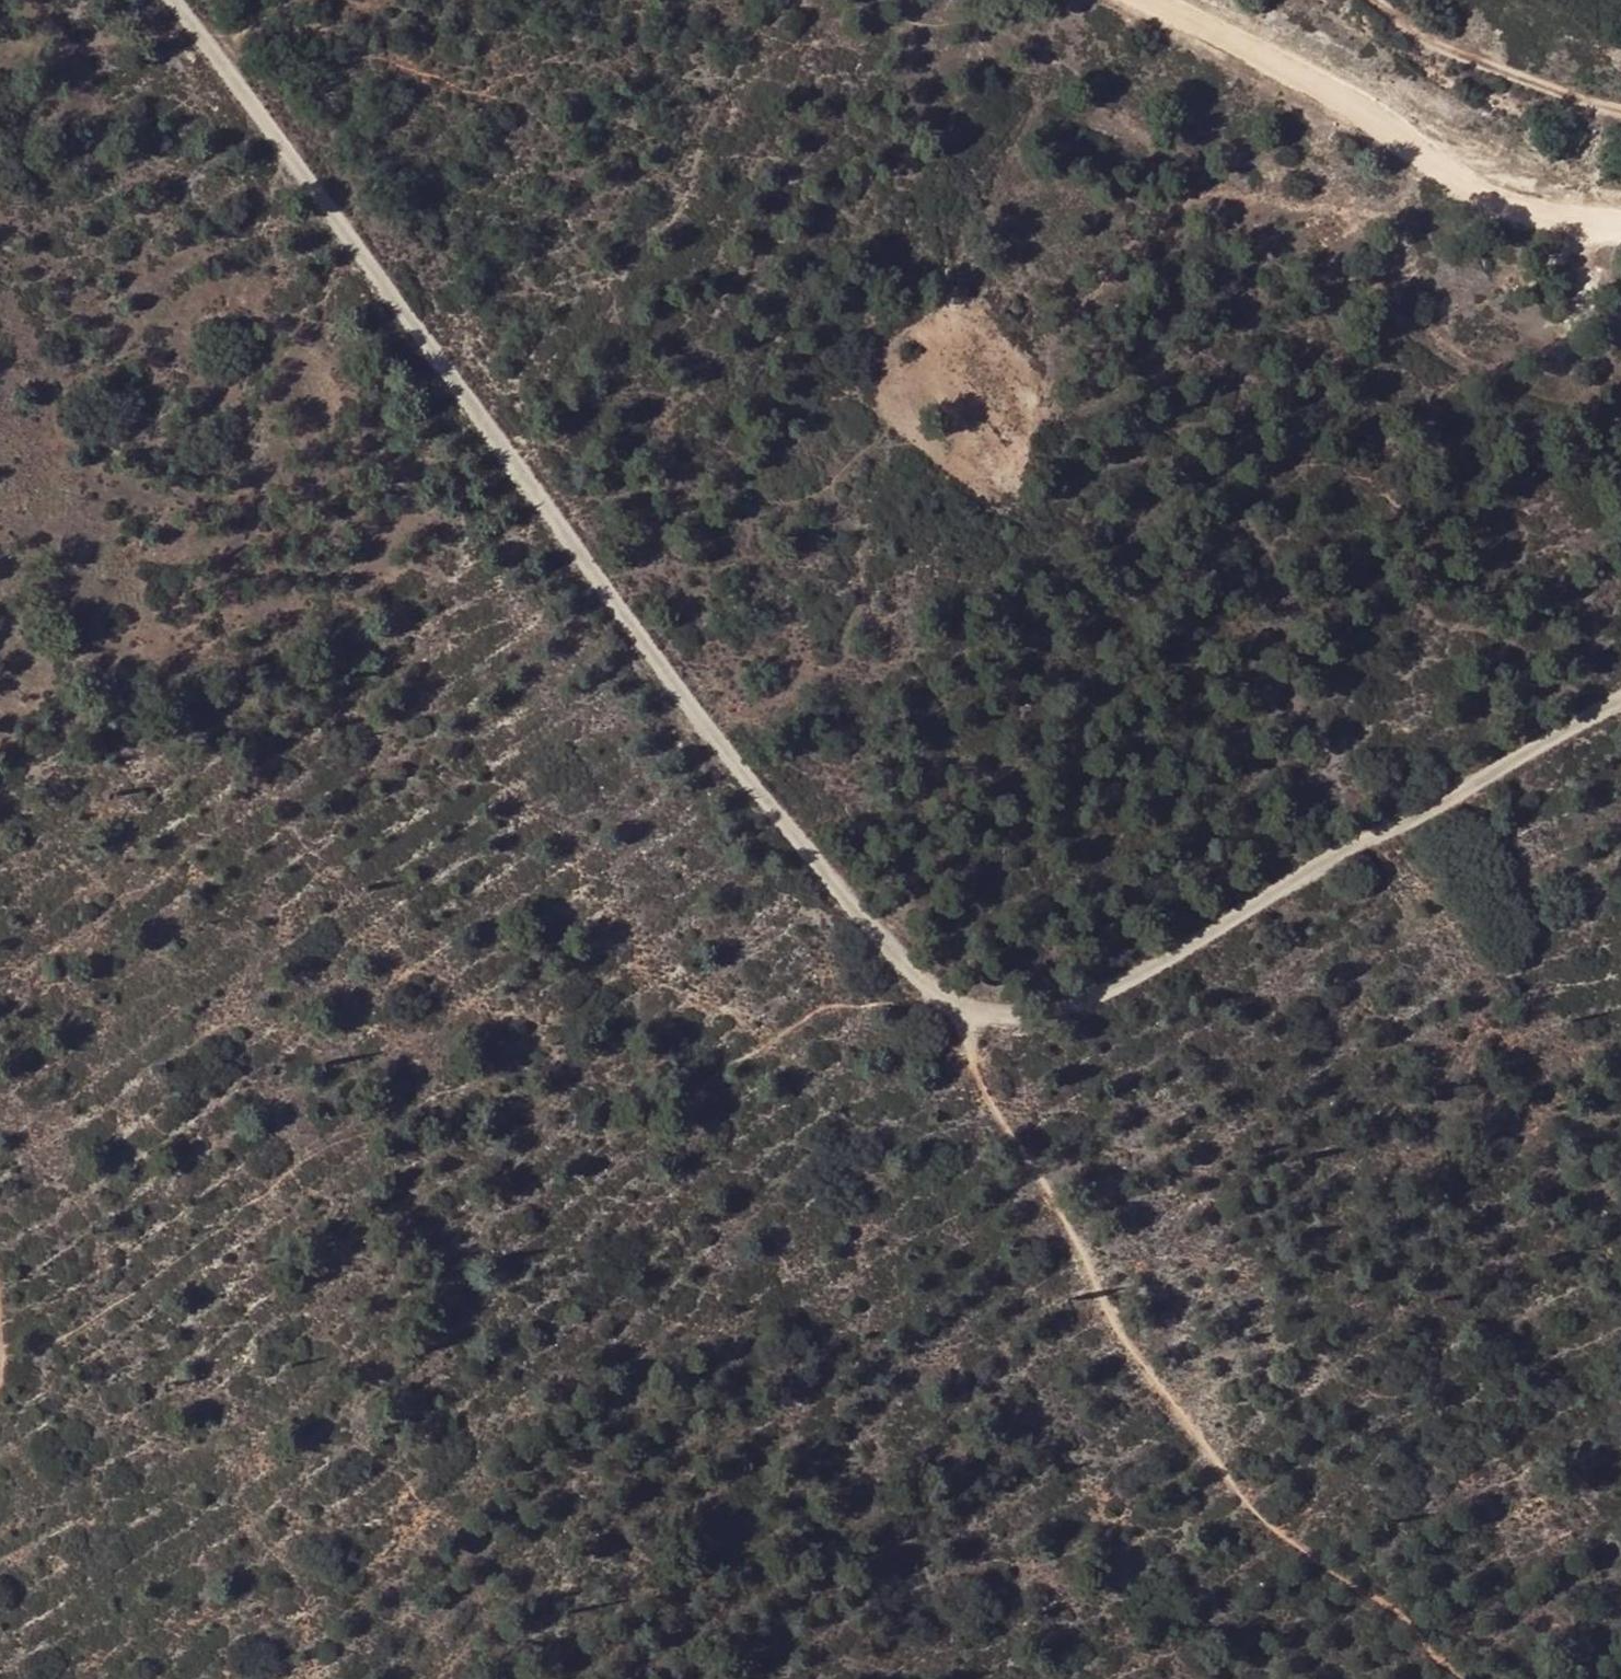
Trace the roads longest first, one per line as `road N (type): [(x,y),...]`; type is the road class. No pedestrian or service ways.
road 1 (track): [(174,0),(740,775),(955,1007),(1025,1018),(1259,903),(1620,704)]
road 2 (track): [(1153,0),(1276,58),(1415,139),(1452,174),(1559,212),(1620,220)]
road 3 (track): [(1380,0),(1437,39),(1620,101)]

